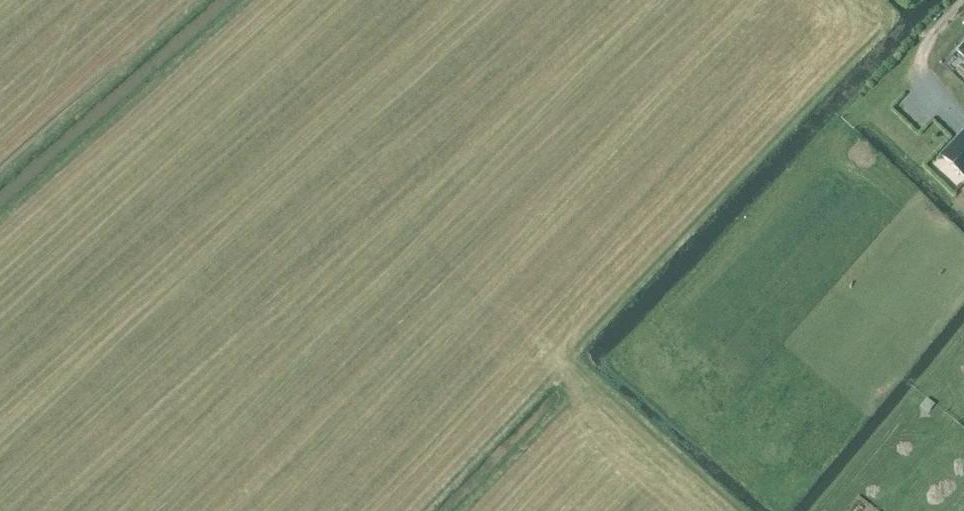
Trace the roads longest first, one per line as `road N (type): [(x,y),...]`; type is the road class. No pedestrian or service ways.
road 1 (track): [(963,3),(933,35),(919,64),(925,94),(955,123)]

